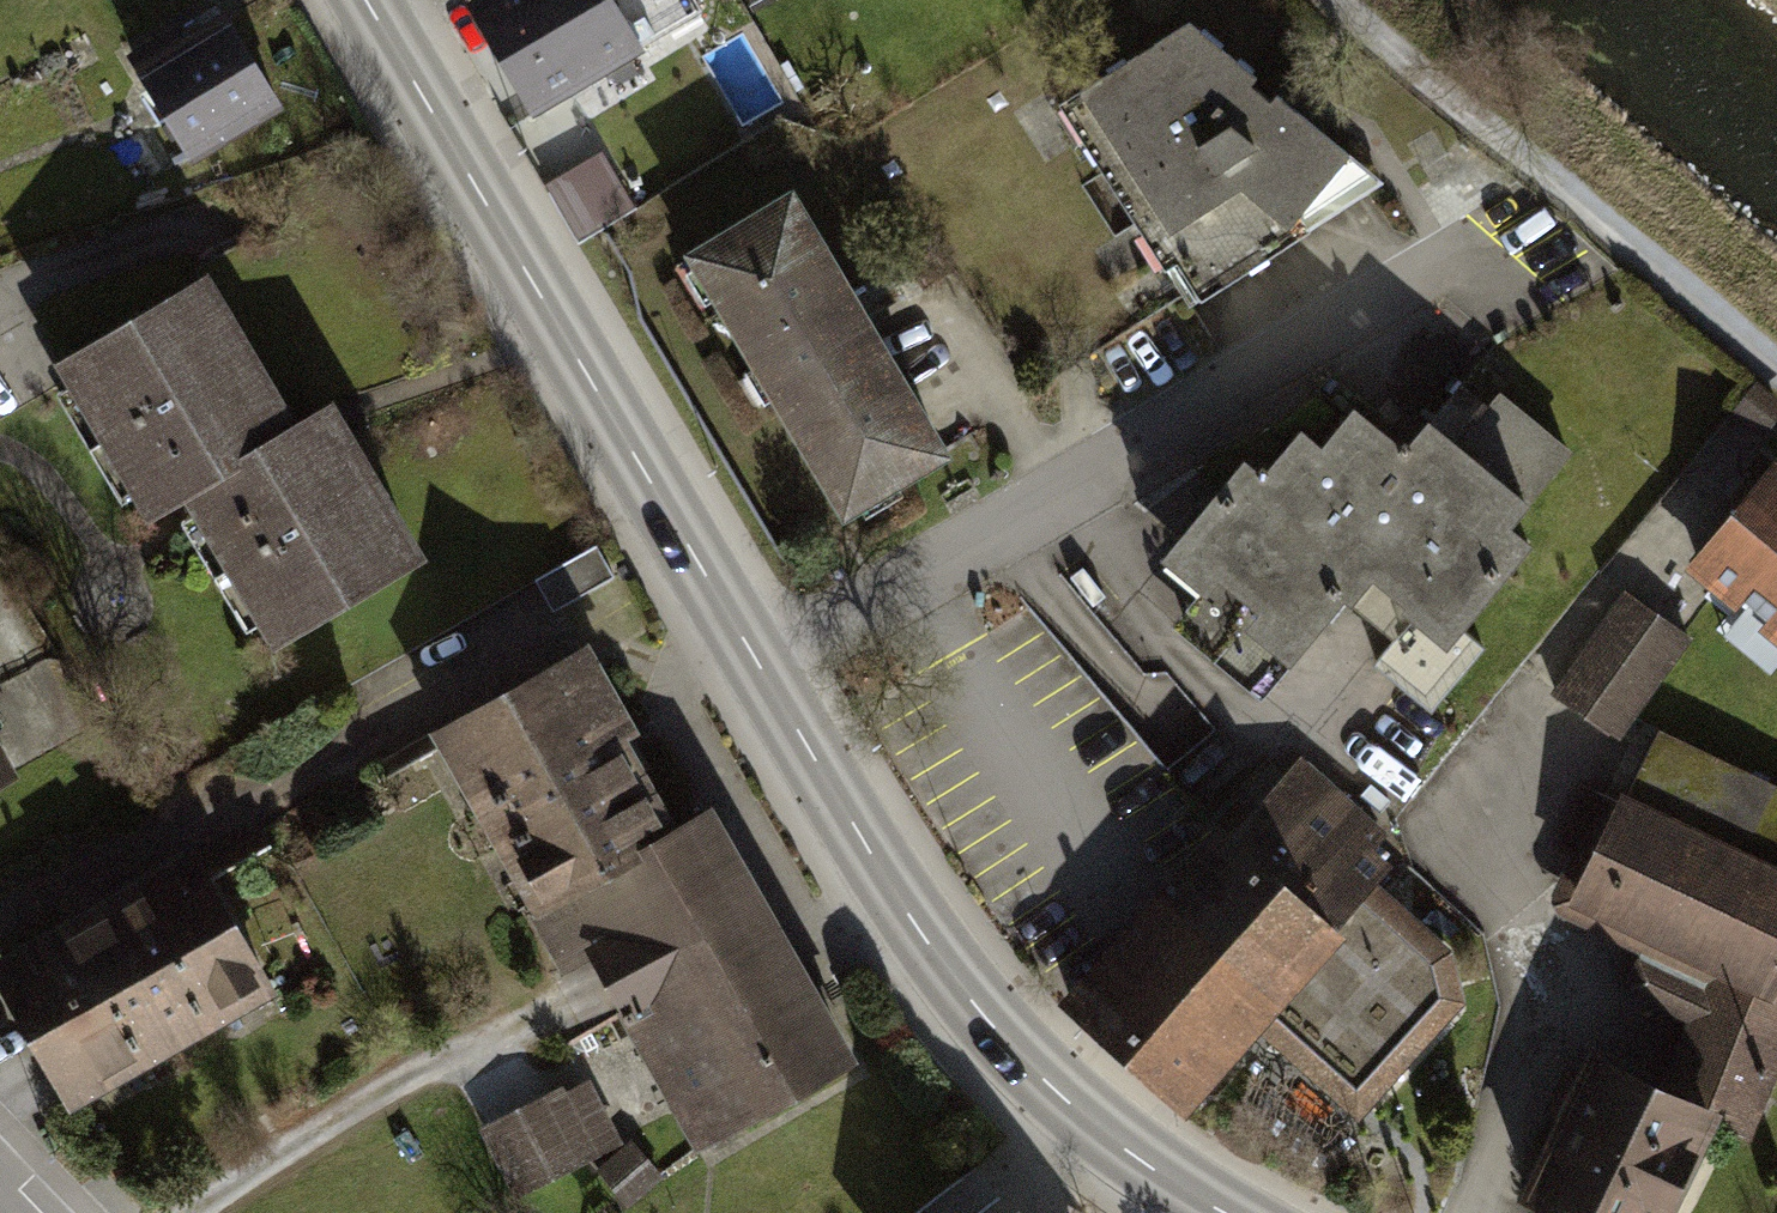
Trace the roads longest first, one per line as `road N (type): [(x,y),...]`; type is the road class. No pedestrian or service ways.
road 1 (secondary): [(365,0),(952,984),(1066,1098),(1215,1212)]
road 2 (track): [(1776,366),(1338,0)]

